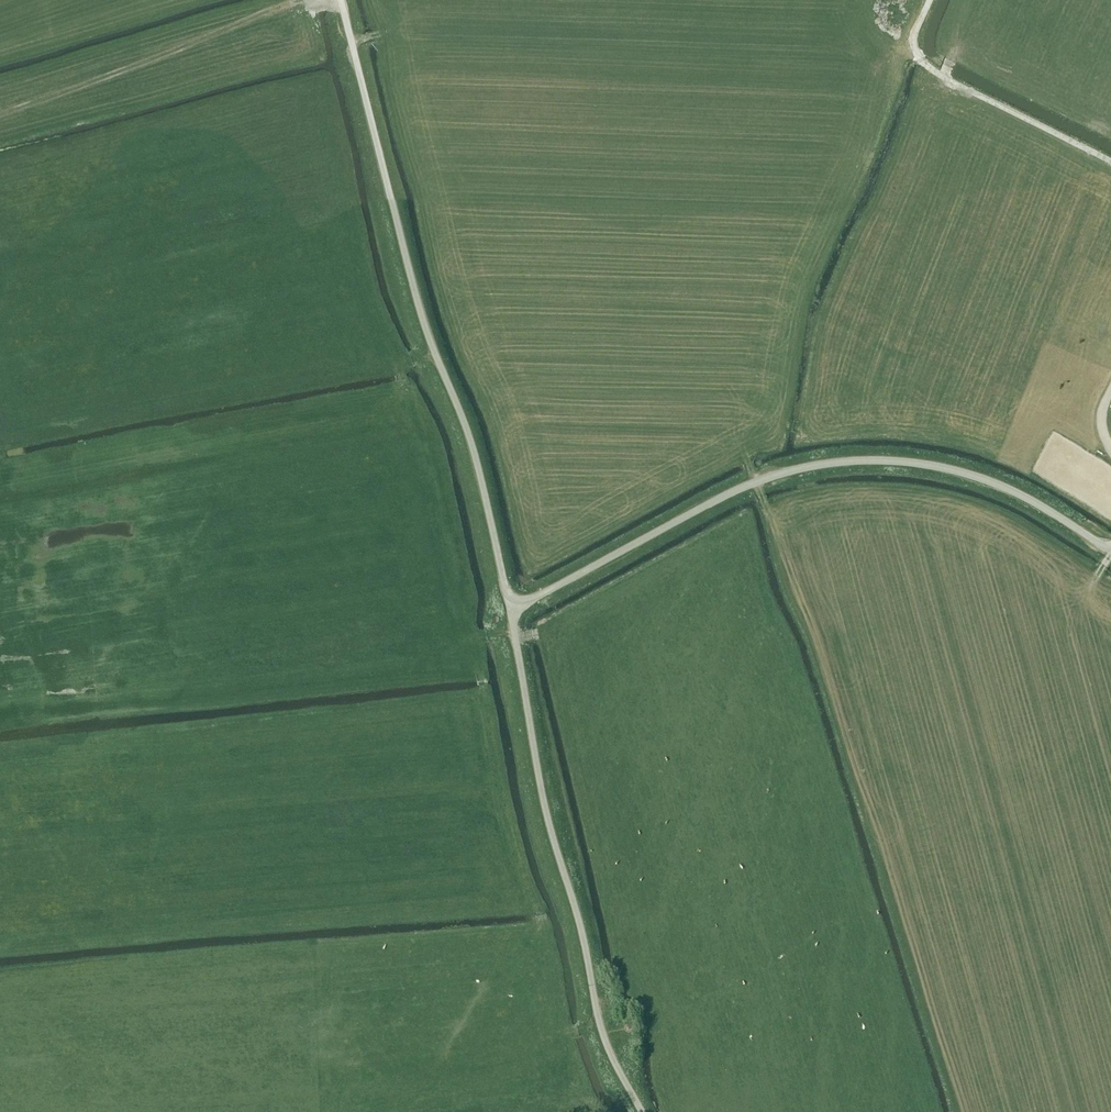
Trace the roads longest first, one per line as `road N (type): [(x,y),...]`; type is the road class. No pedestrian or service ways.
road 1 (unclassified): [(509,608),(753,483),(835,463),(917,464),(981,478),(1110,551)]
road 2 (unclassified): [(509,608),(477,462),(426,330),(342,0)]
road 3 (unclassified): [(642,1111),(598,1018),(543,802),(509,608)]

